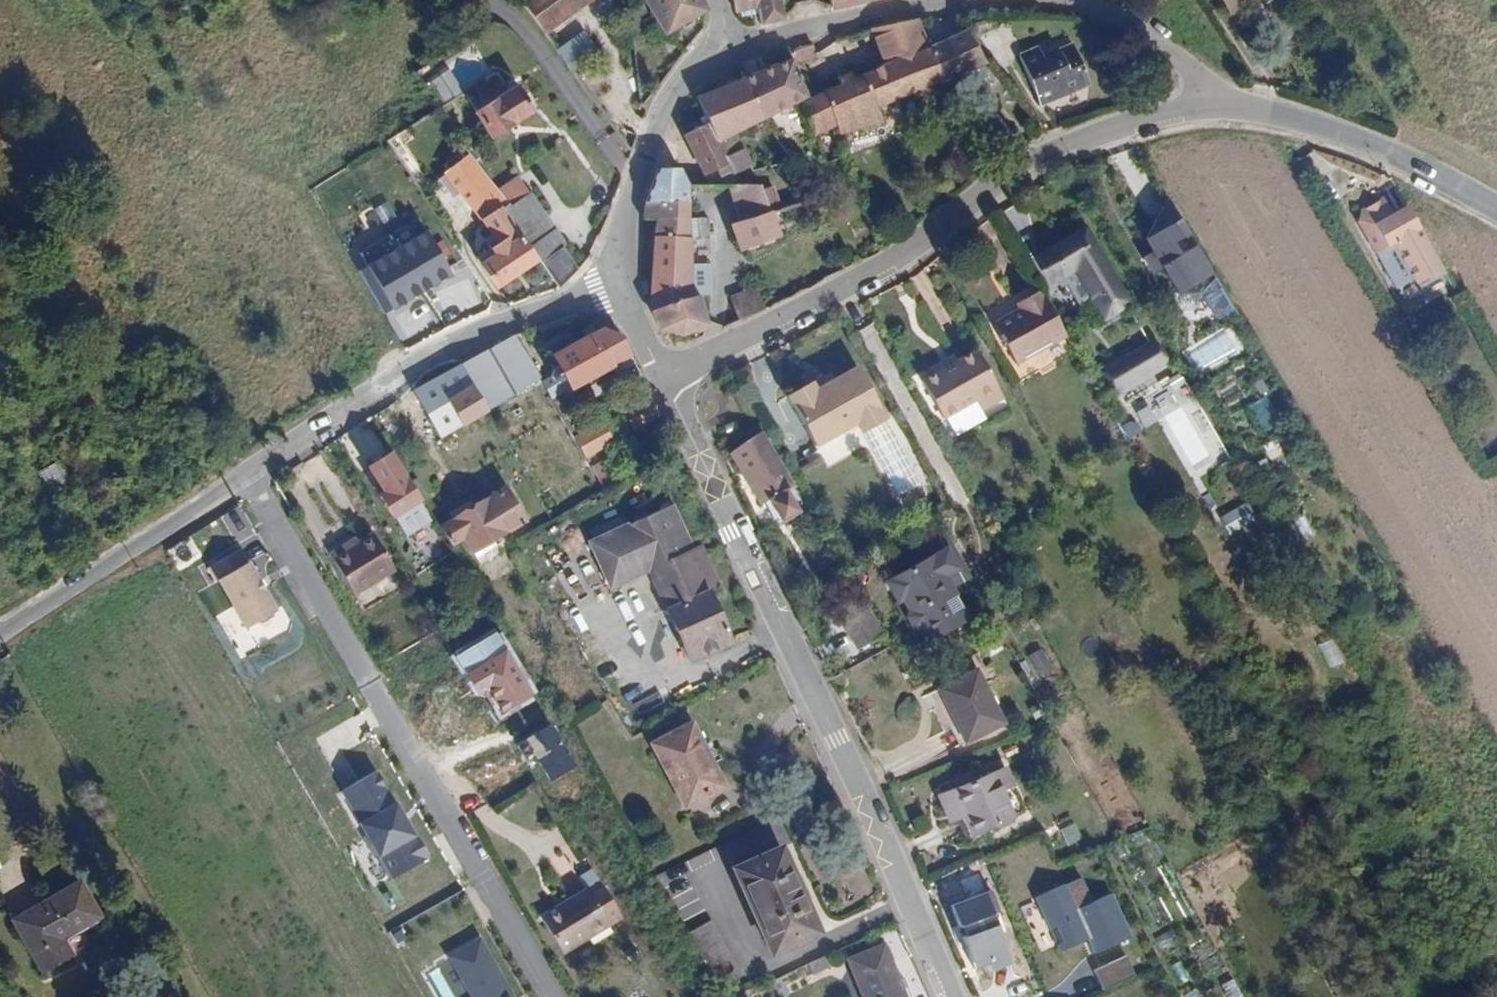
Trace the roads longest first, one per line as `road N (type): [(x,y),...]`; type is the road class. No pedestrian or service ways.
road 1 (tertiary): [(958,996),(662,376)]
road 2 (residential): [(662,376),(841,289),(1012,175),(1079,143),(1213,98)]
road 3 (residential): [(548,996),(247,479)]
road 4 (tertiary): [(247,479),(419,366),(616,281)]
road 5 (tertiary): [(1213,98),(1408,159),(1496,207)]
road 6 (tertiary): [(247,479),(0,638)]
road 7 (tertiary): [(728,54),(919,3),(997,0)]
road 8 (tertiary): [(616,281),(621,232),(651,127),(675,89),(703,63),(728,54)]
road 9 (tertiary): [(1063,0),(1134,26),(1213,98)]

